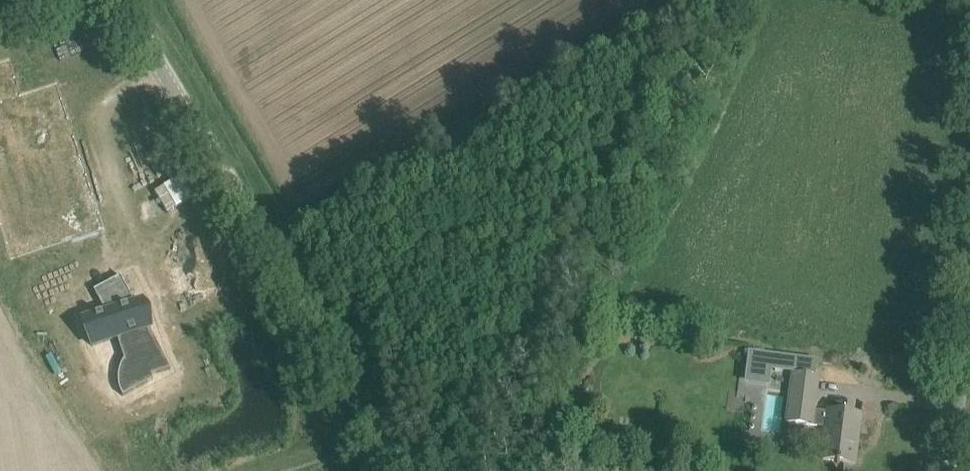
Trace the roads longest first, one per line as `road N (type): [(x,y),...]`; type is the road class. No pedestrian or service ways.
road 1 (unclassified): [(398,470),(121,0)]
road 2 (track): [(647,0),(261,240)]
road 3 (unclassified): [(936,470),(969,237)]

